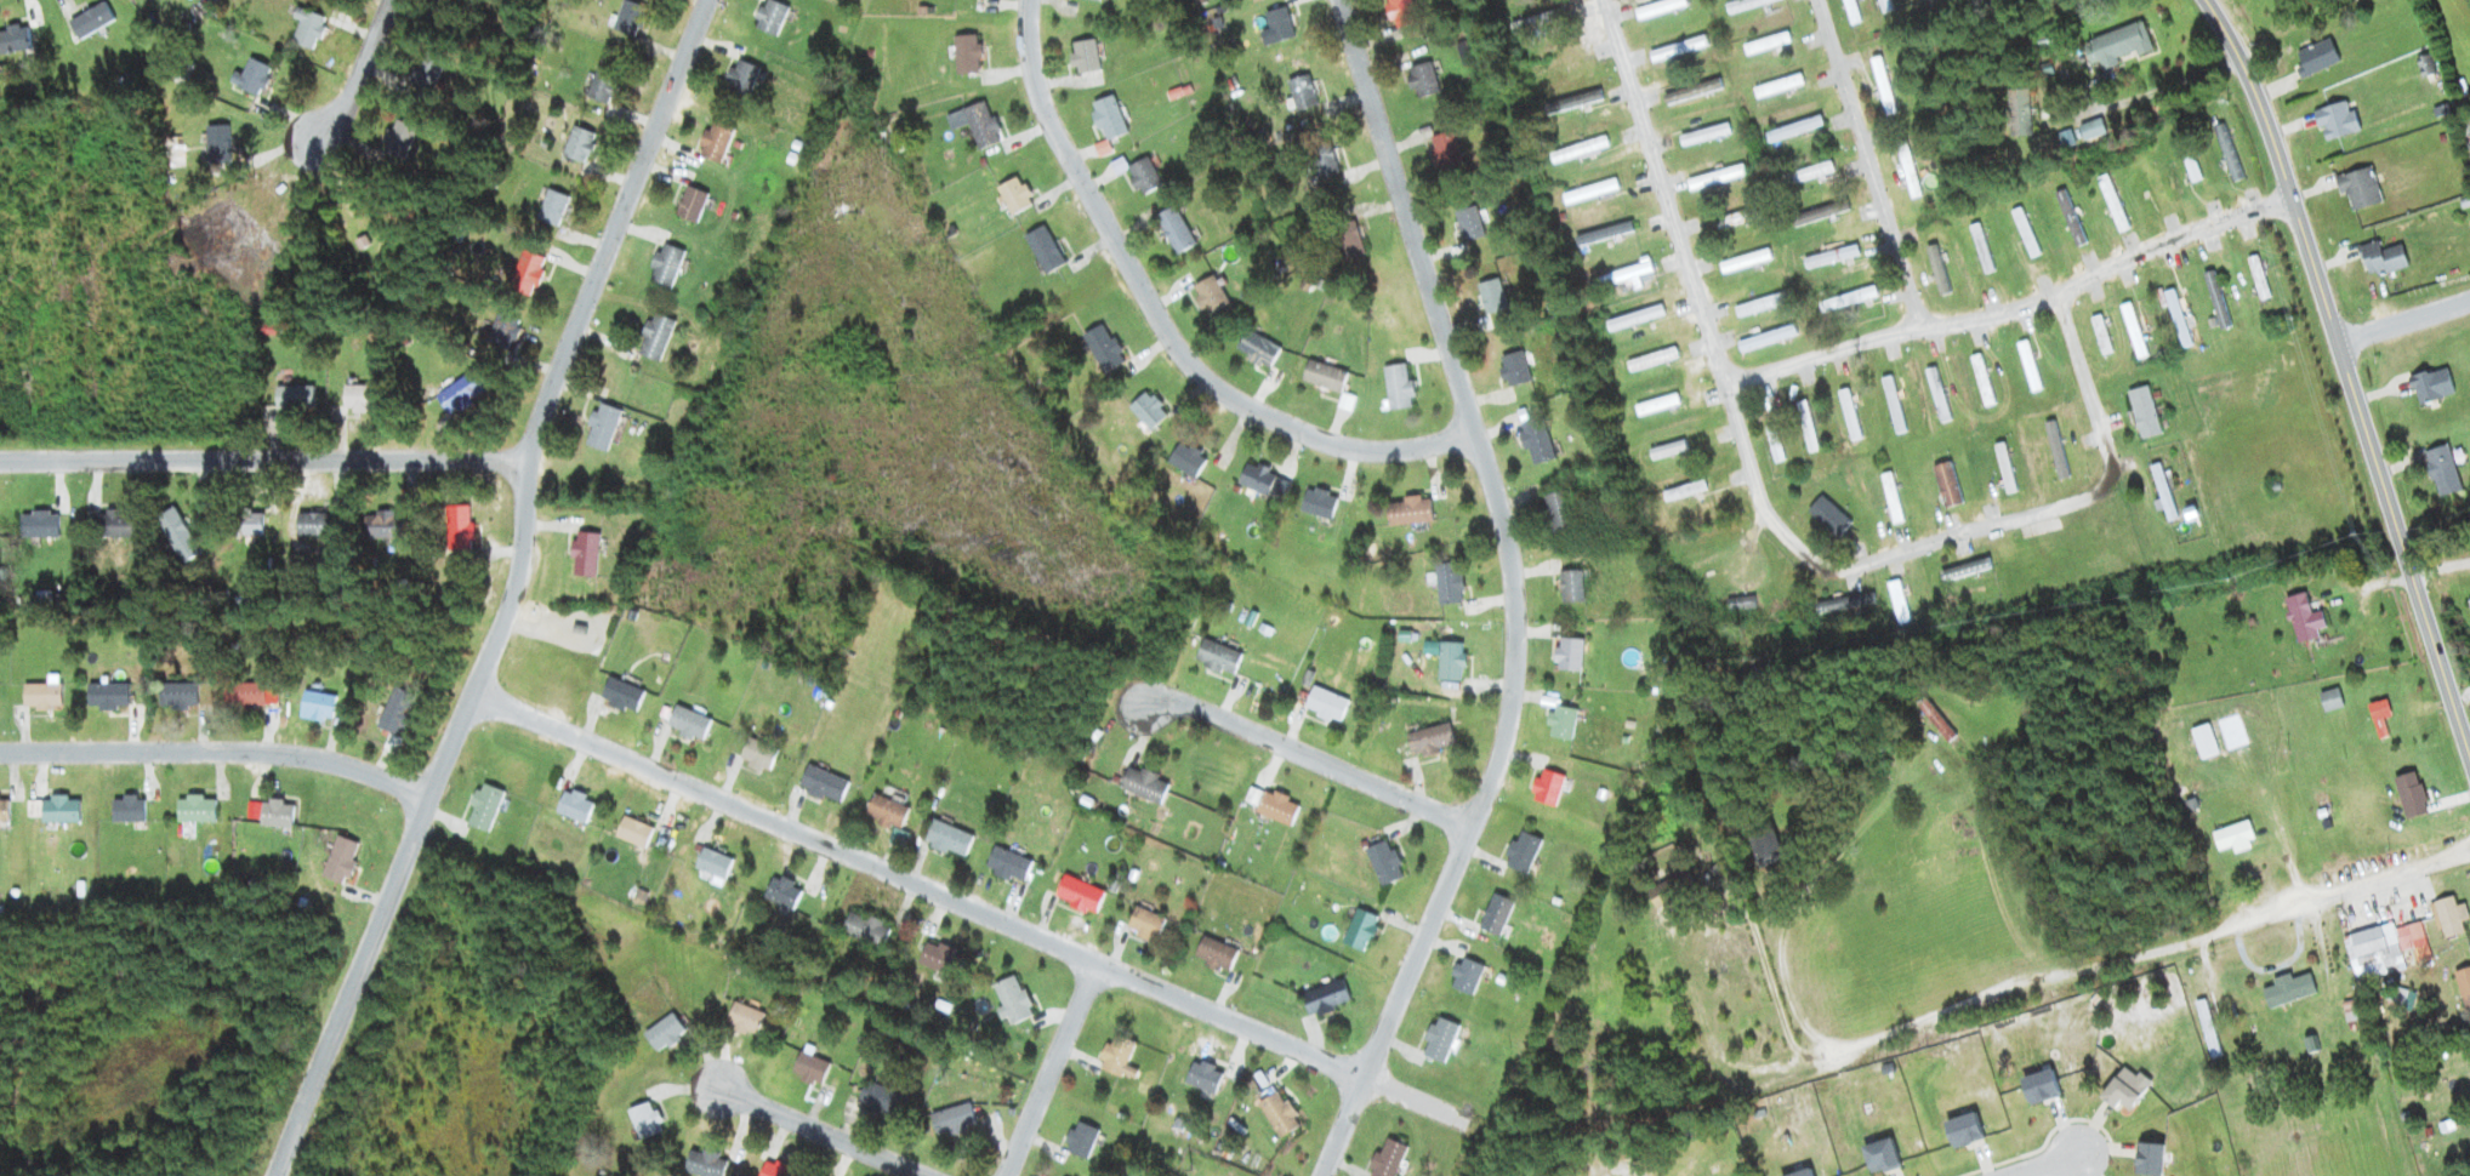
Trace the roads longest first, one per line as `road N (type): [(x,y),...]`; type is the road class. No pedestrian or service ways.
road 1 (residential): [(706,0),(535,429),(513,589),(276,1175)]
road 2 (residential): [(1339,0),(1496,496),(1519,641),(1502,748),(1318,1175)]
road 3 (residential): [(469,693),(1463,1126)]
road 4 (secondary): [(2469,760),(2282,159),(2242,57),(2208,0)]
road 5 (residential): [(1028,0),(1032,78),(1046,114),(1156,314),(1199,372),(1263,413),(1359,446),(1429,444),(1472,421)]
road 6 (residential): [(1726,387),(1753,480),(1778,530),(1815,564),(1865,566),(2073,504),(2106,480),(2110,456),(2058,292)]
road 7 (residential): [(2469,853),(1859,1031)]
road 8 (residential): [(2294,196),(2004,312),(1874,337),(1726,387)]
road 9 (residential): [(0,460),(527,463)]
road 10 (residential): [(428,794),(278,754),(0,753)]
road 11 (residential): [(1604,0),(1726,387)]
road 12 (residential): [(1472,827),(1193,707),(1139,700)]
road 13 (residential): [(1919,327),(1817,0)]
road 14 (residential): [(1094,961),(1006,1175)]
road 15 (residential): [(921,1175),(734,1091)]
road 16 (residential): [(391,0),(348,96),(315,131)]
road 17 (residential): [(2341,348),(2469,300)]

